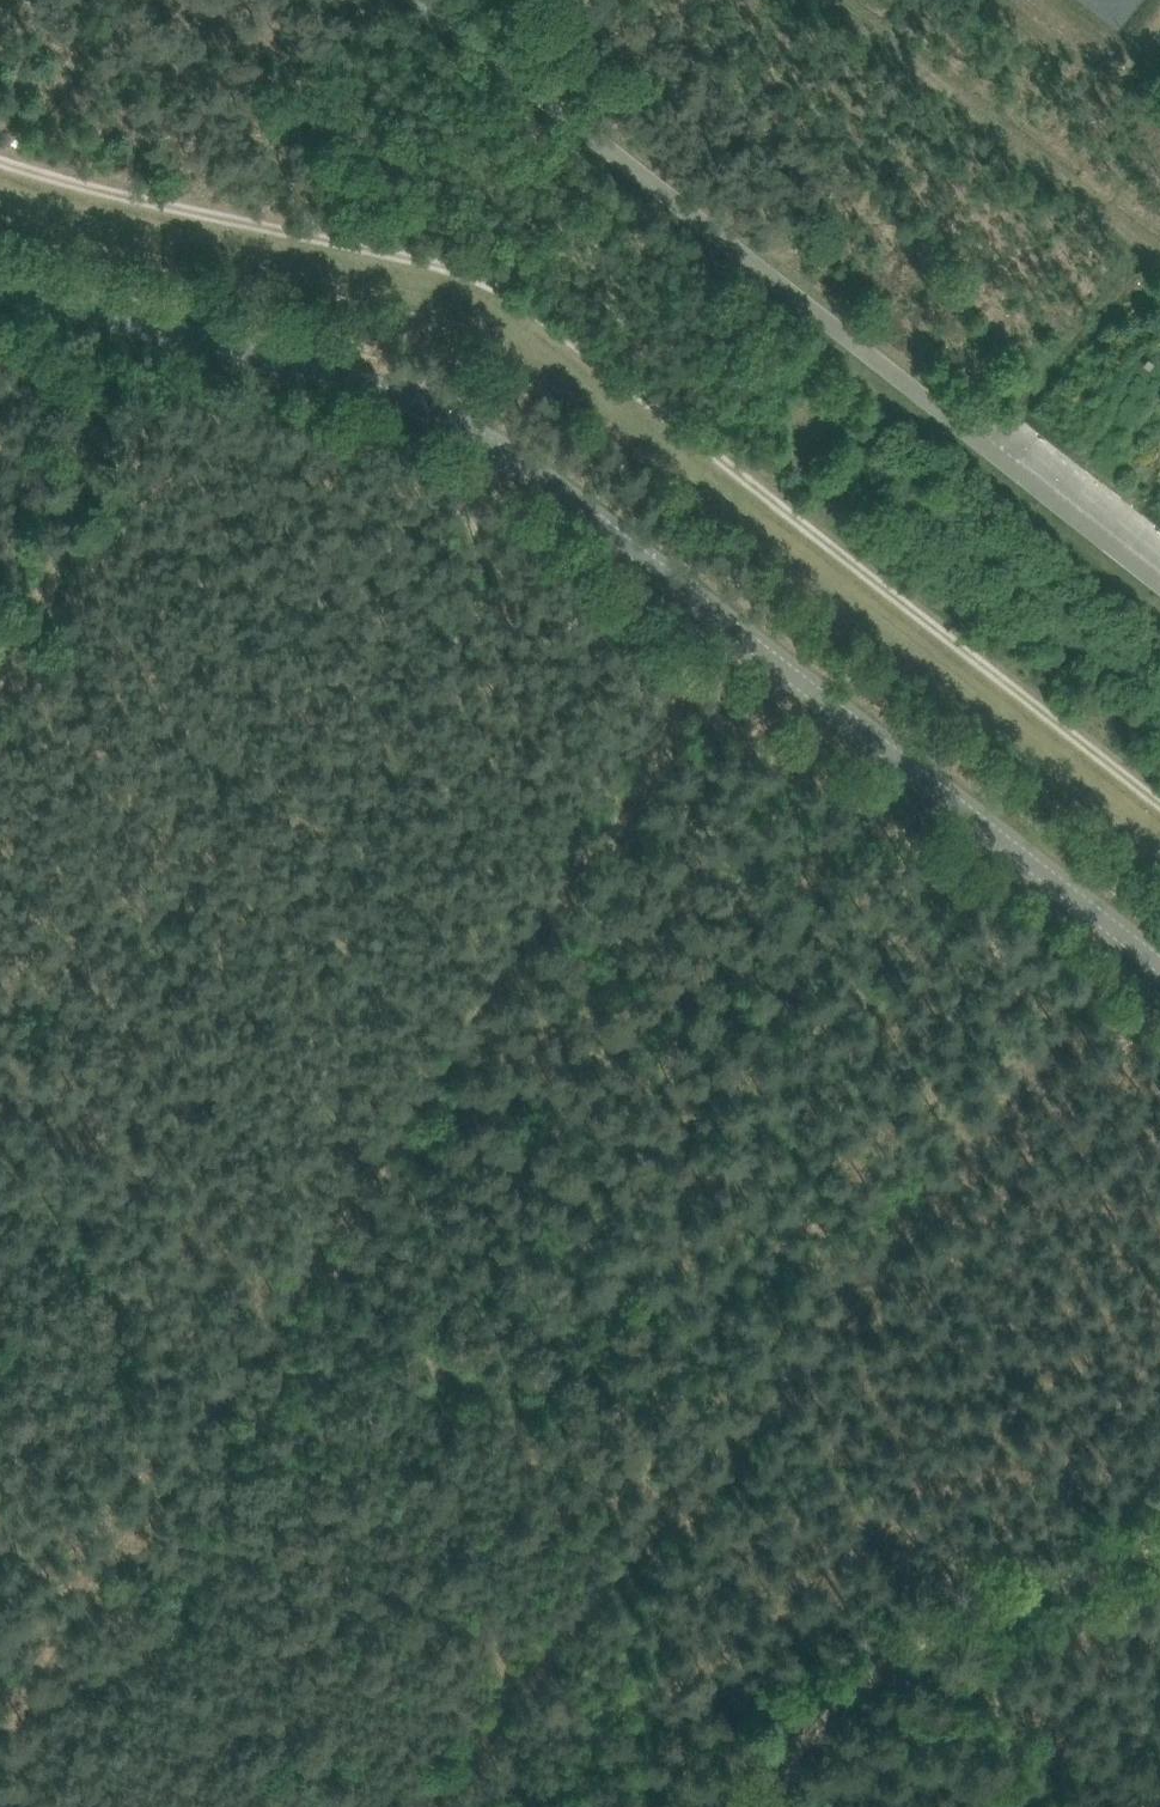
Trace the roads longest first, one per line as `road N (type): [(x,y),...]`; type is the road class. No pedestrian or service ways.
road 1 (tertiary): [(0,286),(381,393),(523,465),(1159,963)]
road 2 (track): [(1159,1536),(888,1661),(809,1743),(786,1806)]

